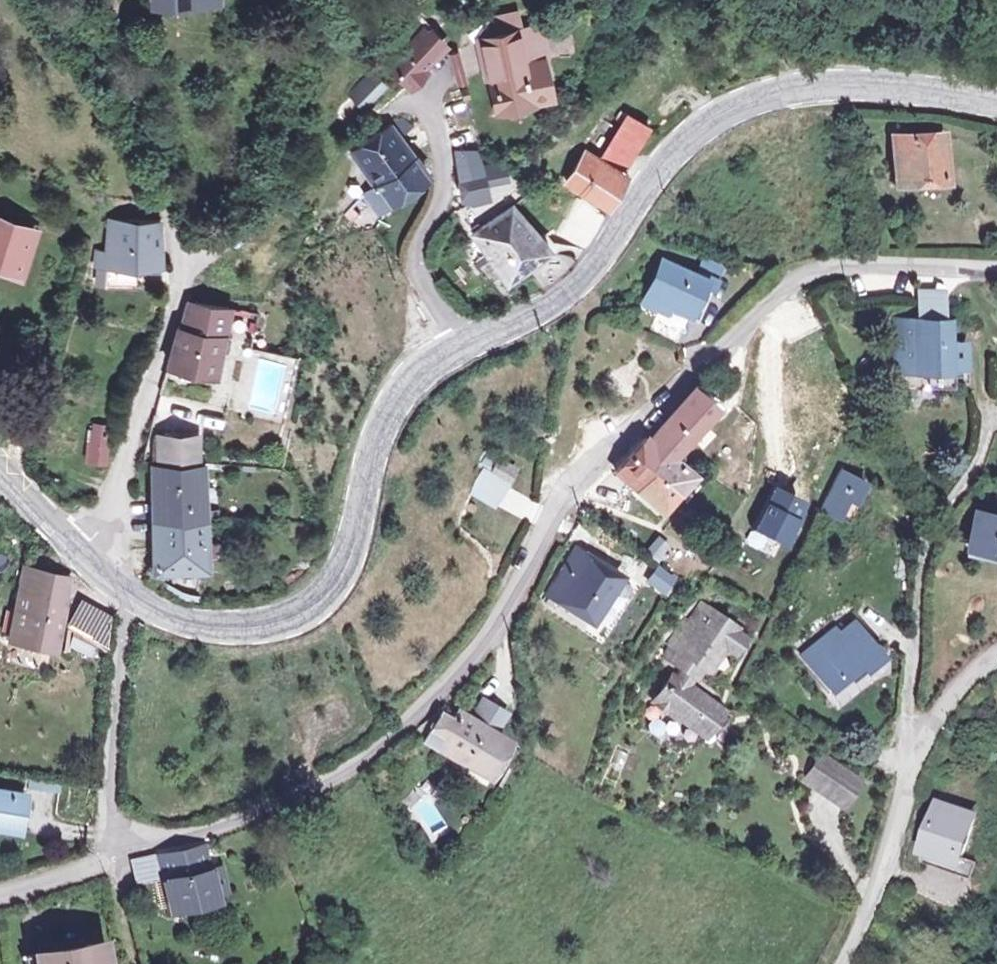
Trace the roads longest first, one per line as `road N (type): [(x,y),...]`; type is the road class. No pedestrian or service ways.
road 1 (residential): [(996,273),(857,266),(805,275),(765,303),(555,507),(474,655),(408,721),(334,777),(227,823),(109,855)]
road 2 (secondary): [(996,100),(831,84),(743,100),(675,148),(575,282),(547,304),(445,351)]
road 3 (residential): [(51,0),(126,70),(159,142),(183,271),(108,512),(74,546)]
road 4 (secondary): [(445,351),(409,377),(385,409),(350,553),(328,590),(288,617),(235,627),(178,619),(123,590)]
road 5 (residential): [(900,792),(920,544),(982,449),(985,409)]
road 6 (residential): [(424,98),(437,127),(442,187),(412,261),(445,351)]
road 7 (residential): [(109,855),(123,590)]
road 8 (residential): [(842,963),(889,857),(900,792)]
road 9 (residential): [(900,792),(933,723),(996,659)]
road 10 (residential): [(109,855),(38,901),(0,904)]

